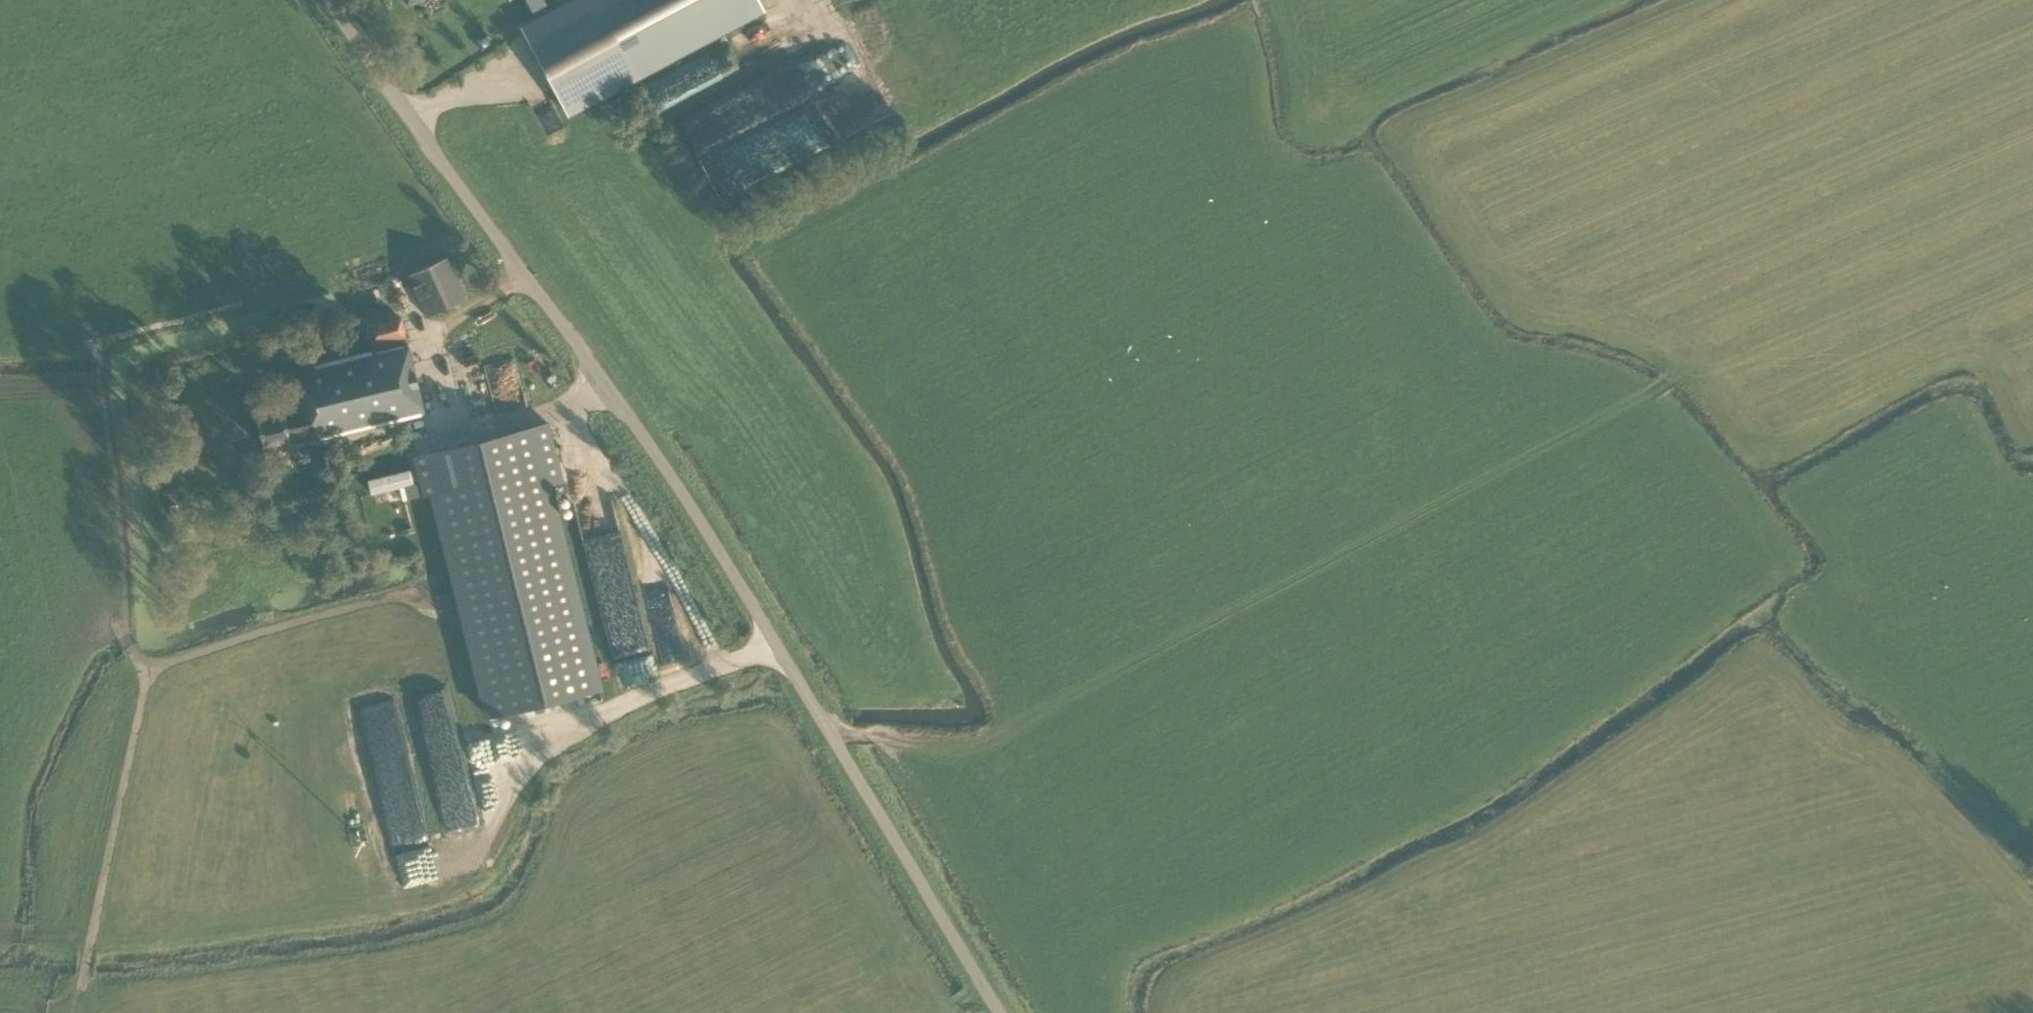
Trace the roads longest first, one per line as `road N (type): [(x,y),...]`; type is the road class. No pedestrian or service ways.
road 1 (unclassified): [(1001,1012),(727,570),(337,0)]

